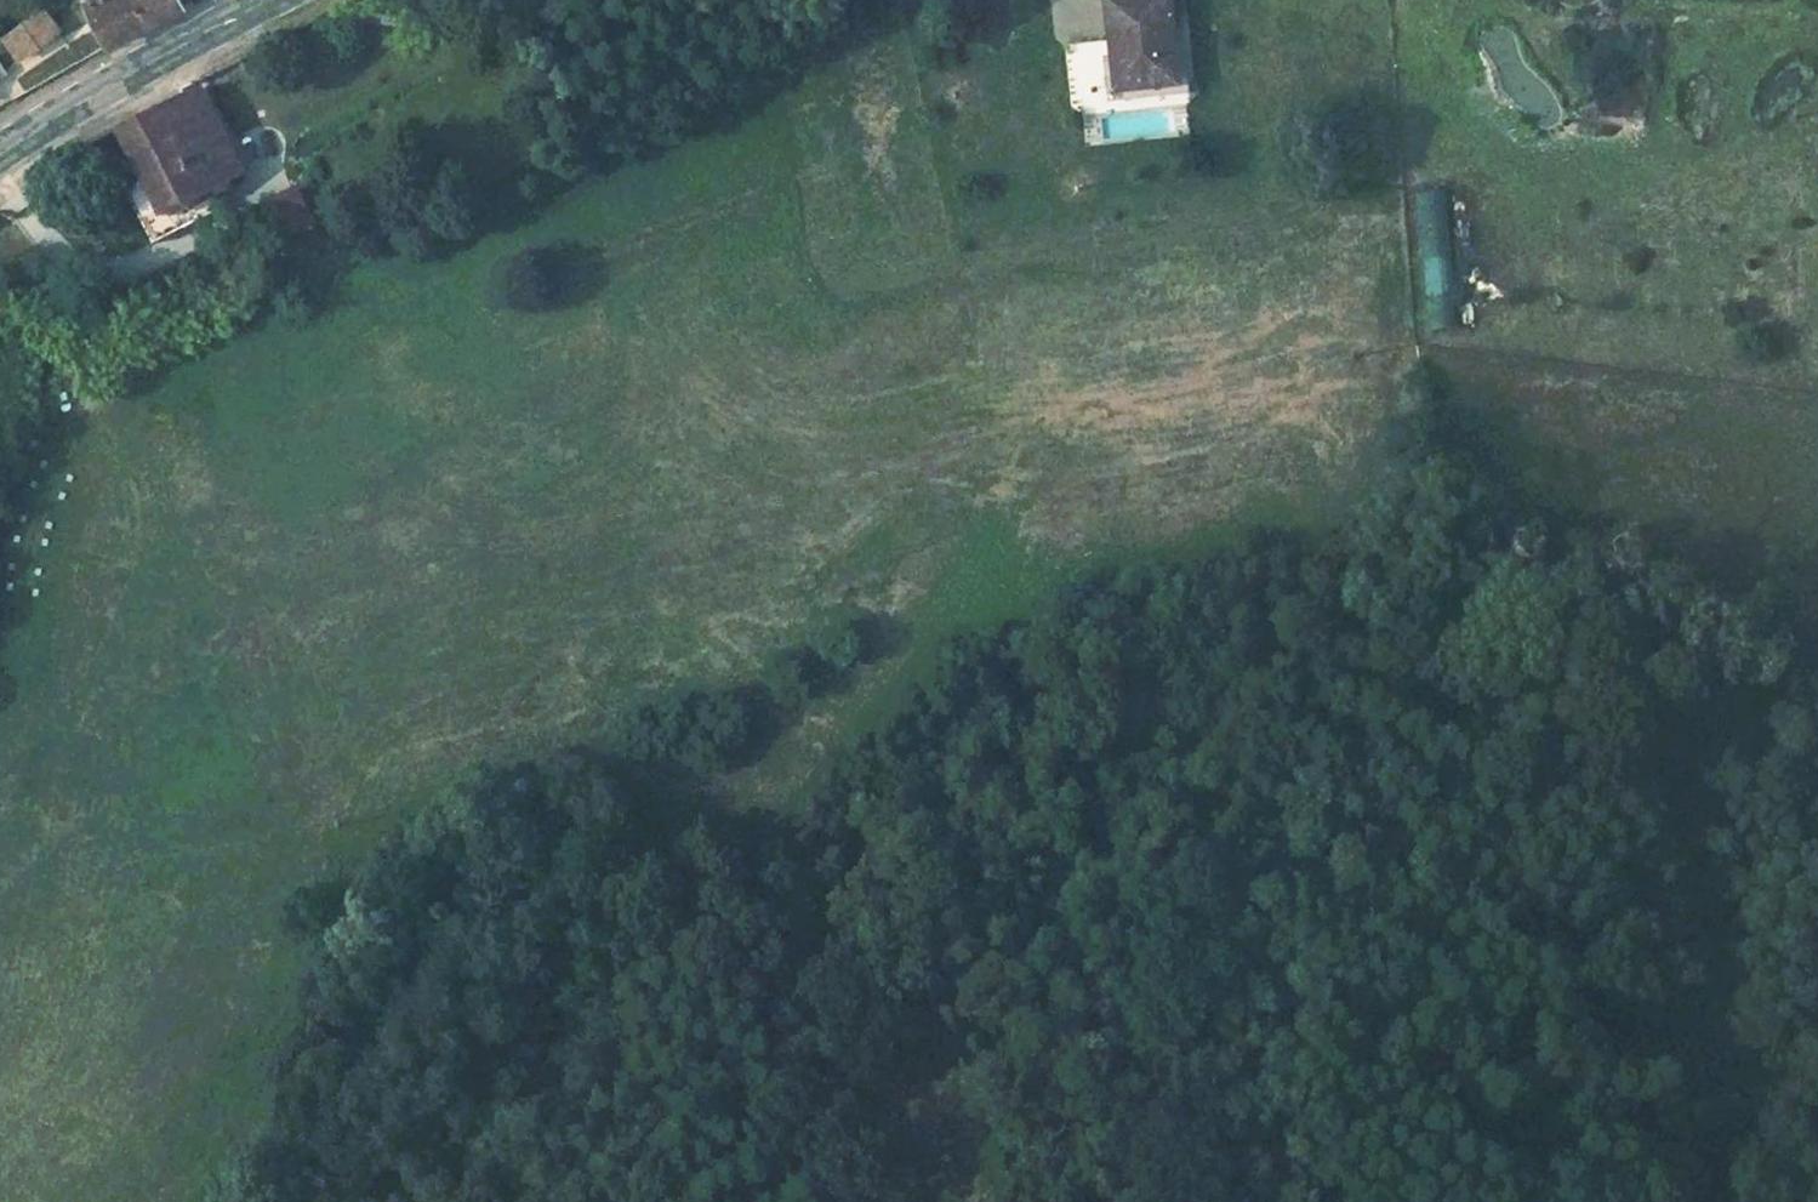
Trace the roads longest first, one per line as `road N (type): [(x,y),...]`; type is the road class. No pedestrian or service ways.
road 1 (secondary): [(0,156),(57,114),(262,0)]

